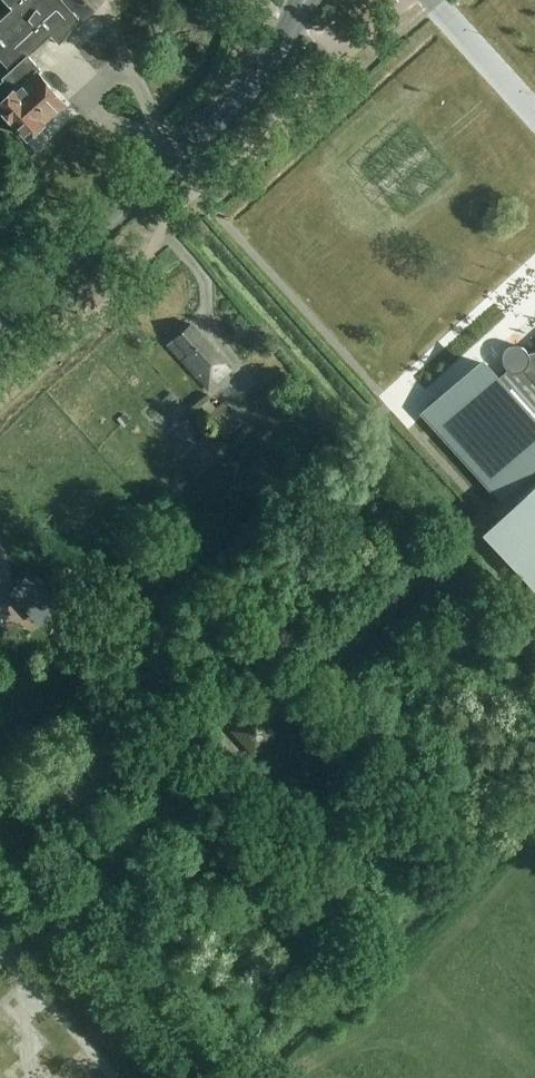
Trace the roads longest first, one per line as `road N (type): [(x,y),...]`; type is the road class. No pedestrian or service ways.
road 1 (primary): [(0,317),(247,92),(305,0)]
road 2 (unclassified): [(0,836),(174,1020)]

